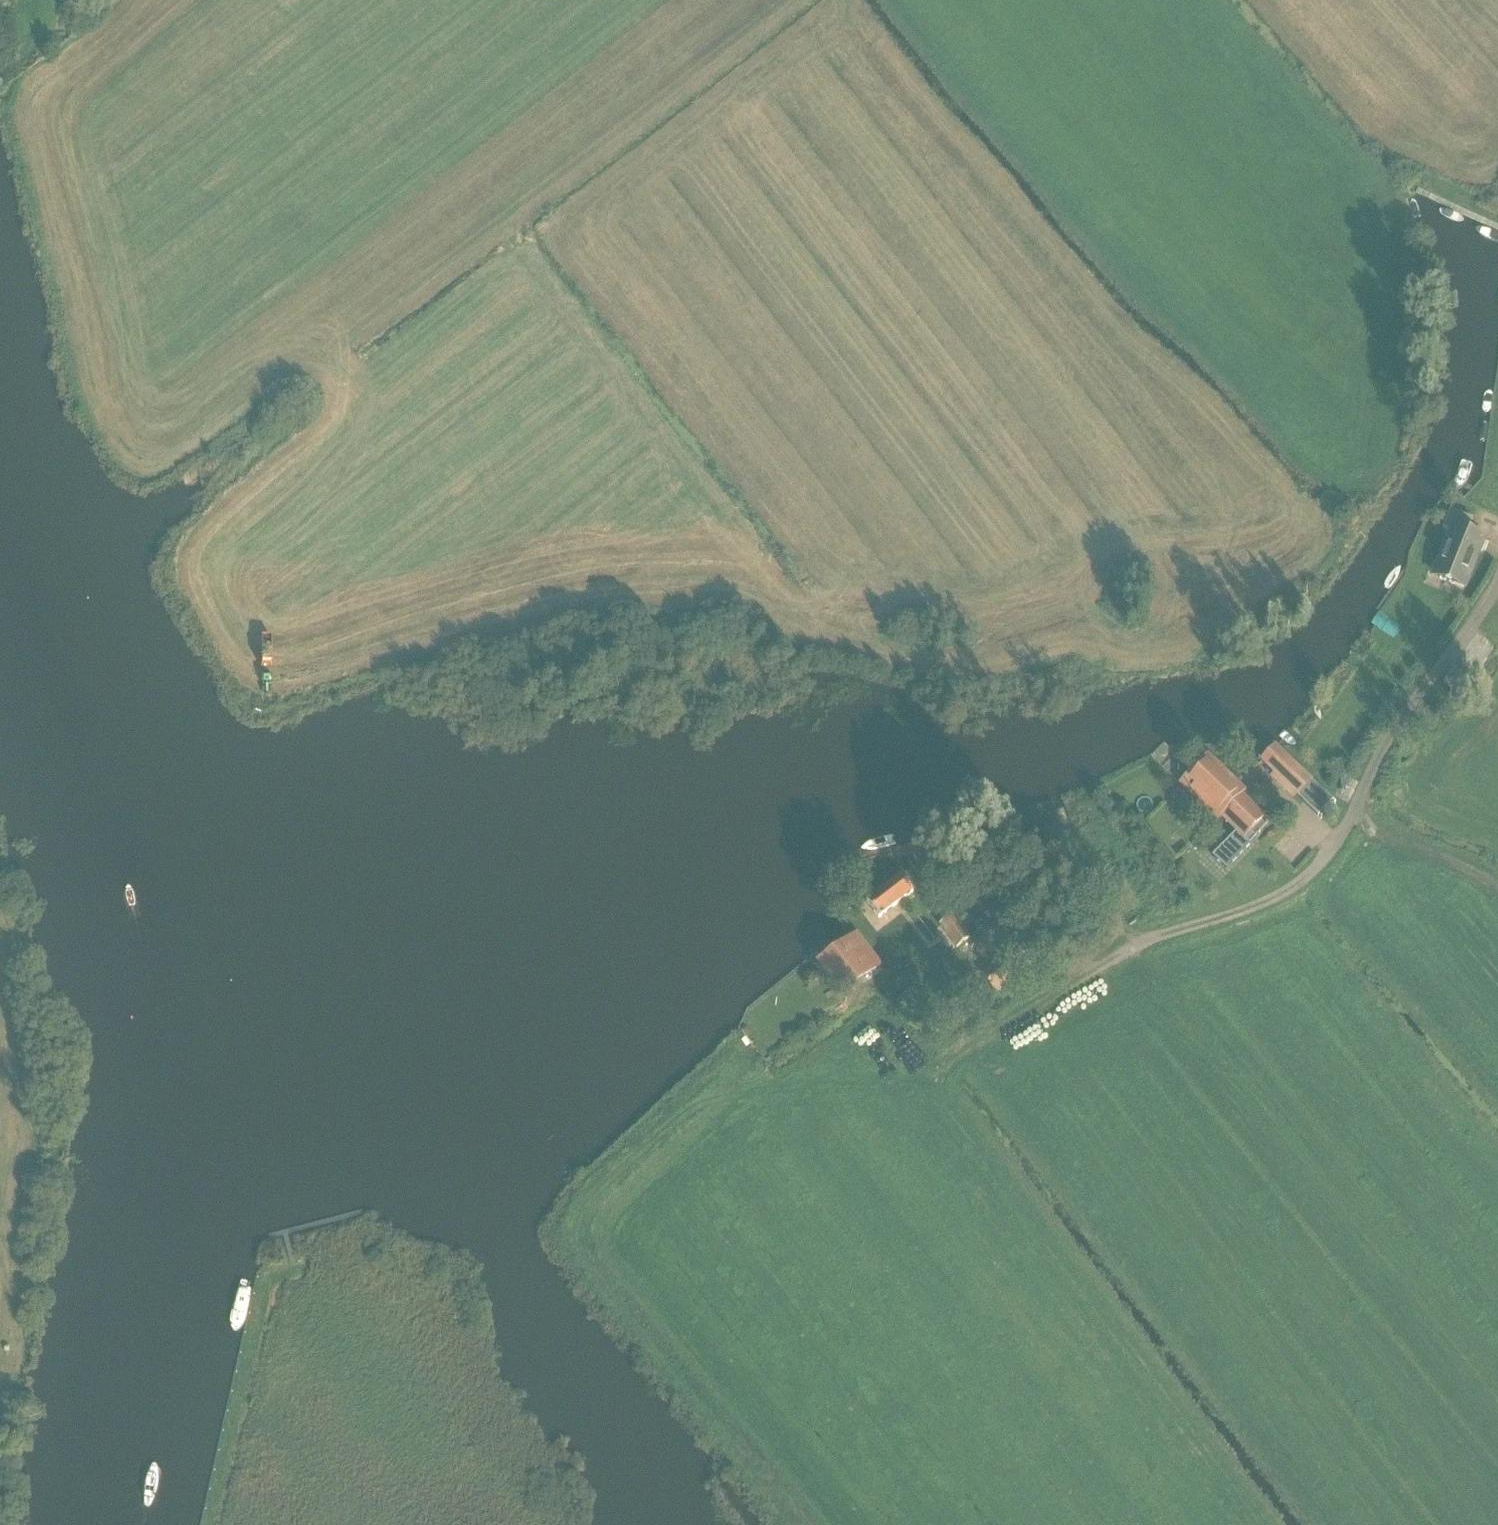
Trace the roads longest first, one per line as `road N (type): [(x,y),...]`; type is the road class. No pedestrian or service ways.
road 1 (unclassified): [(964,1062),(991,1031),(1031,1008),(1292,895),(1332,855),(1353,815),(1355,775),(1393,744),(1486,605),(1497,565)]

